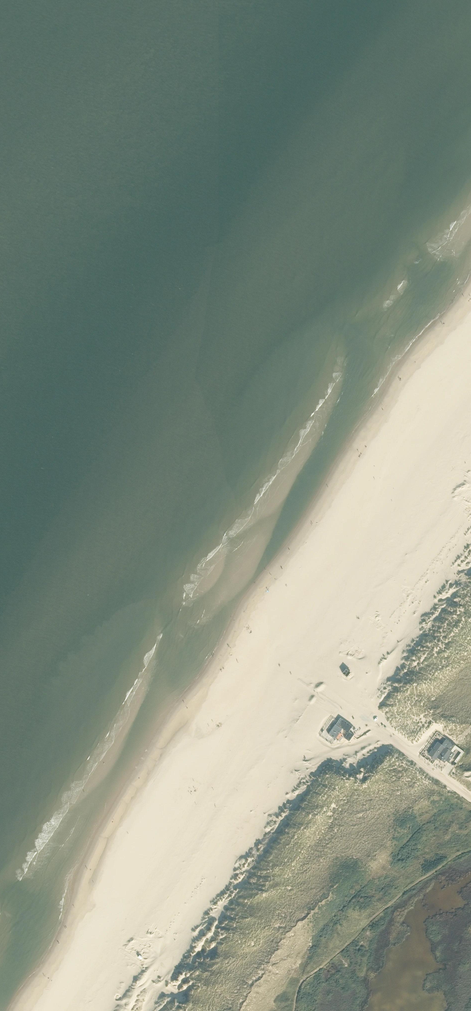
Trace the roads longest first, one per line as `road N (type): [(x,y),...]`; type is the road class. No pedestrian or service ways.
road 1 (track): [(470,850),(406,890),(303,980),(293,1010)]

